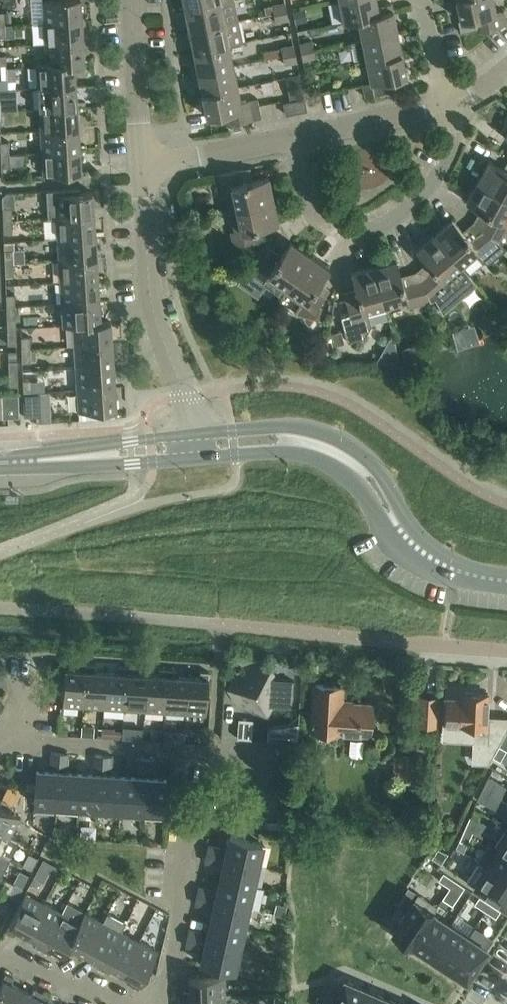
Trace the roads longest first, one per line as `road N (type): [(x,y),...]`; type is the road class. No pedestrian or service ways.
road 1 (residential): [(24,741),(256,755),(252,810),(185,839),(168,1003)]
road 2 (tertiary): [(191,446),(290,440),(330,450),(368,476),(412,542),(464,572)]
road 3 (residential): [(460,104),(454,144),(428,192),(383,233),(346,234),(319,221),(298,194),(287,139)]
road 4 (residential): [(143,165),(147,288),(186,396),(191,446)]
road 5 (tertiary): [(0,463),(191,446)]
road 6 (residential): [(135,0),(143,165)]
road 7 (residential): [(287,139),(448,108)]
road 8 (residential): [(143,165),(287,139)]
road 9 (residential): [(126,1003),(12,956),(0,958)]
road 10 (residential): [(387,642),(506,653)]

